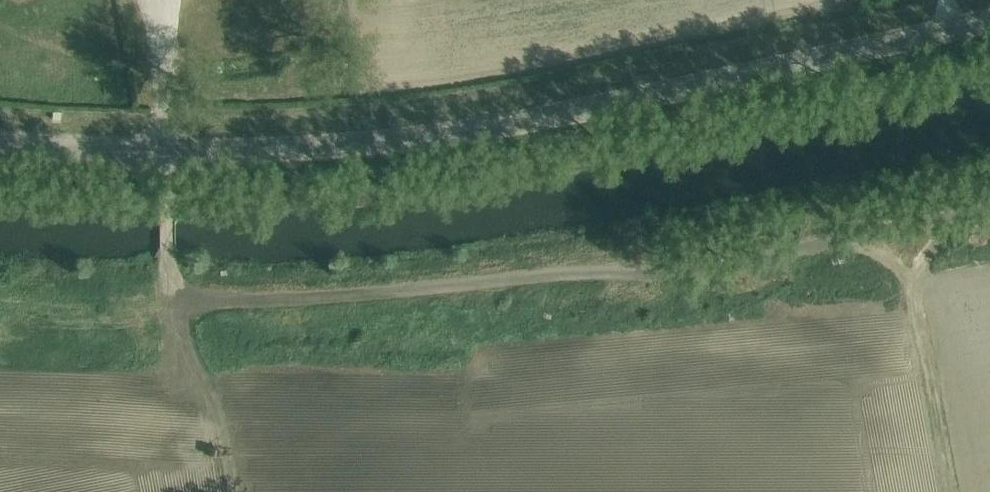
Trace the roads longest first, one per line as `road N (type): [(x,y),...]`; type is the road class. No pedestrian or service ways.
road 1 (track): [(237,491),(218,393),(178,293),(265,300),(694,260),(989,203)]
road 2 (tertiary): [(165,146),(298,140),(544,111),(989,21)]
road 3 (tertiary): [(0,145),(165,146)]
road 4 (unclassified): [(178,293),(165,146)]

